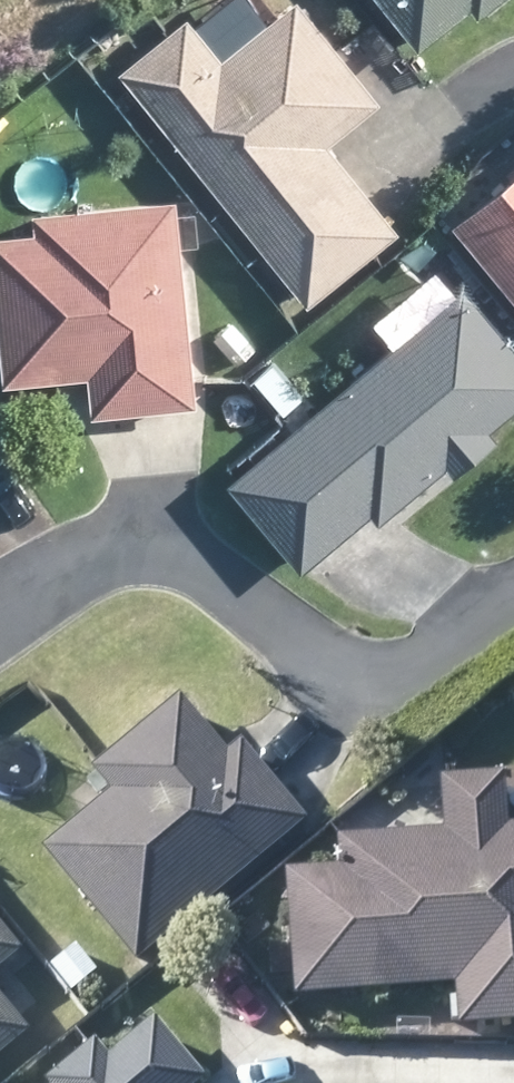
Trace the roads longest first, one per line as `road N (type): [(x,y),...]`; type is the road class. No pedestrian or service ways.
road 1 (residential): [(0,603),(82,543),(137,522),(197,530),(339,697),(385,696),(513,590)]

